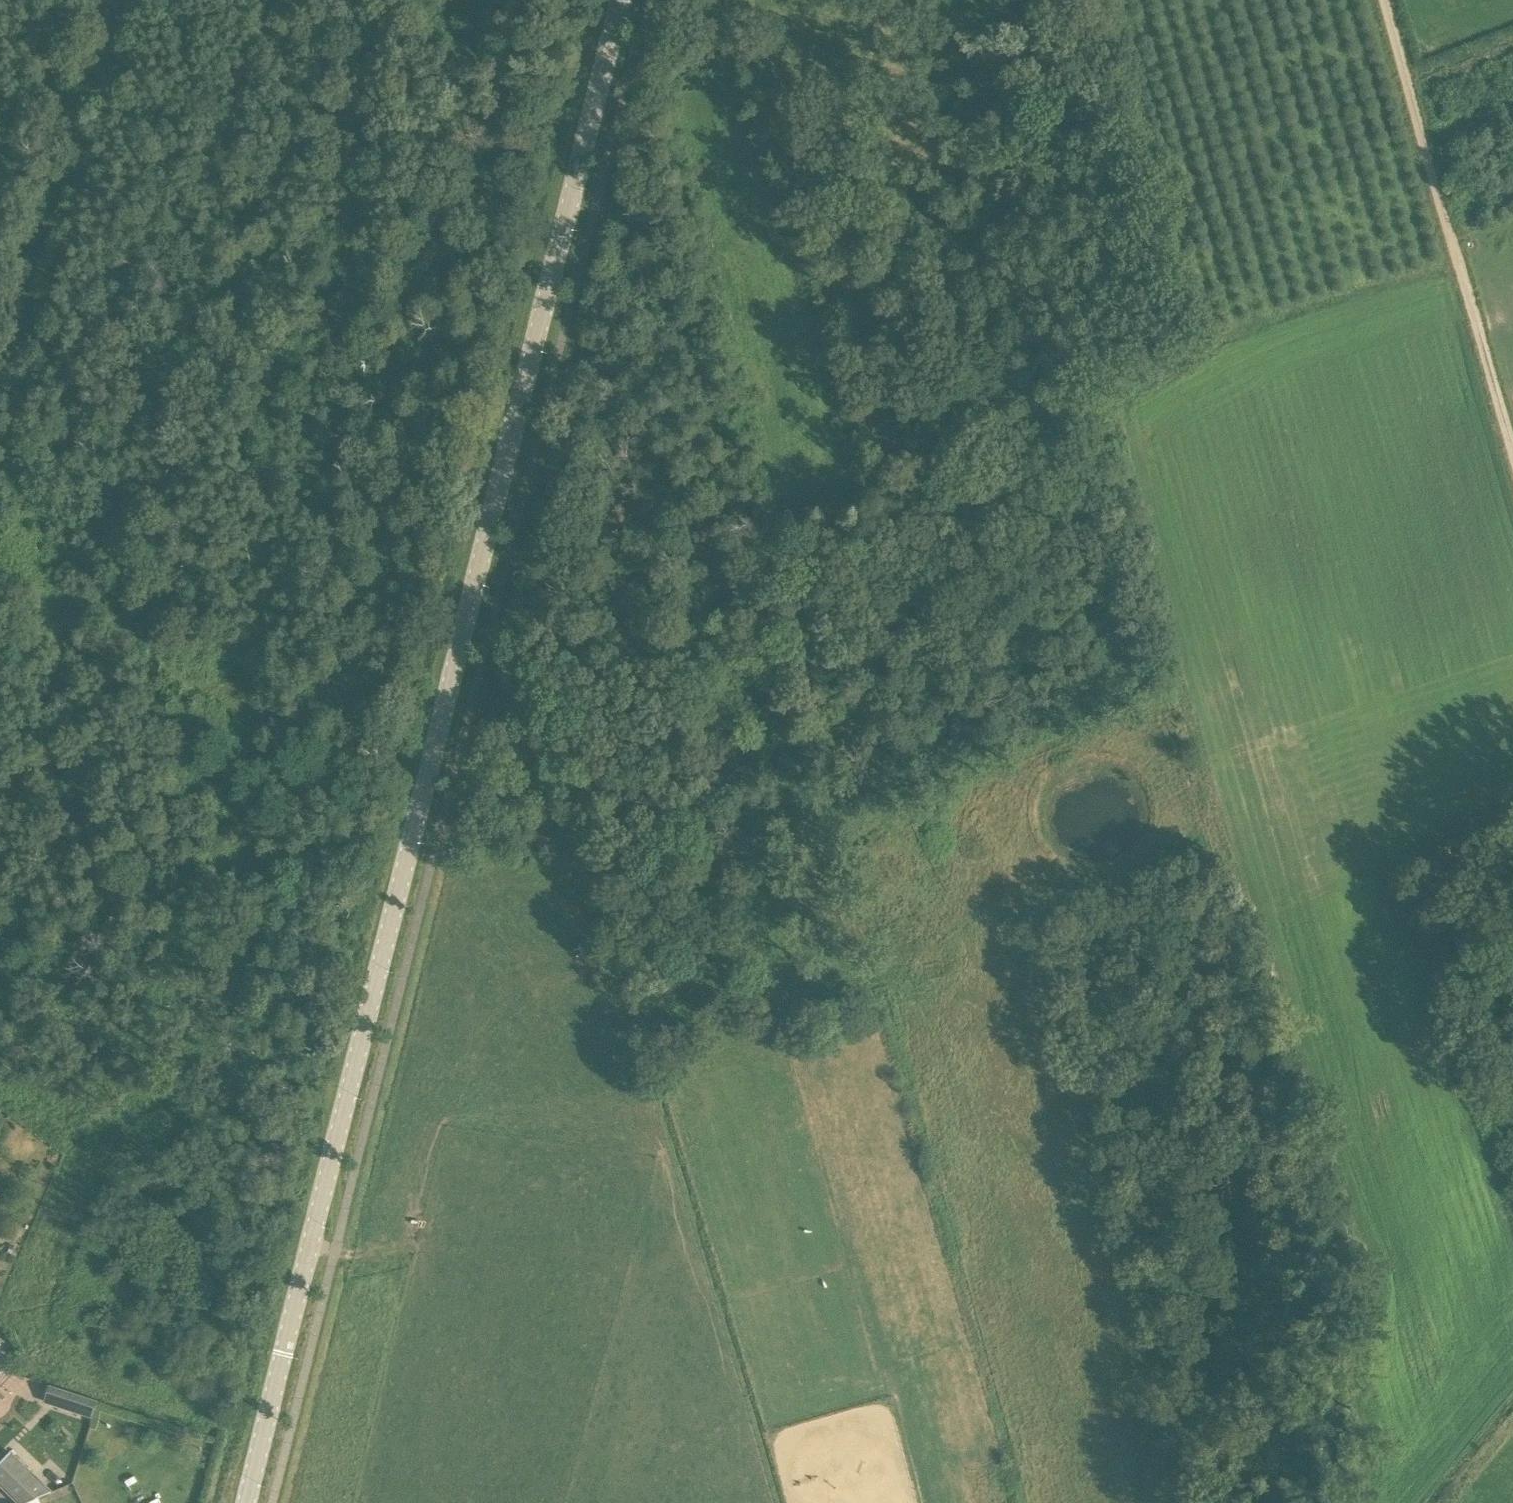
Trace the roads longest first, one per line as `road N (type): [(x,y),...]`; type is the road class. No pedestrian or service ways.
road 1 (unclassified): [(246,1502),(614,0)]
road 2 (track): [(1512,460),(1379,0)]

